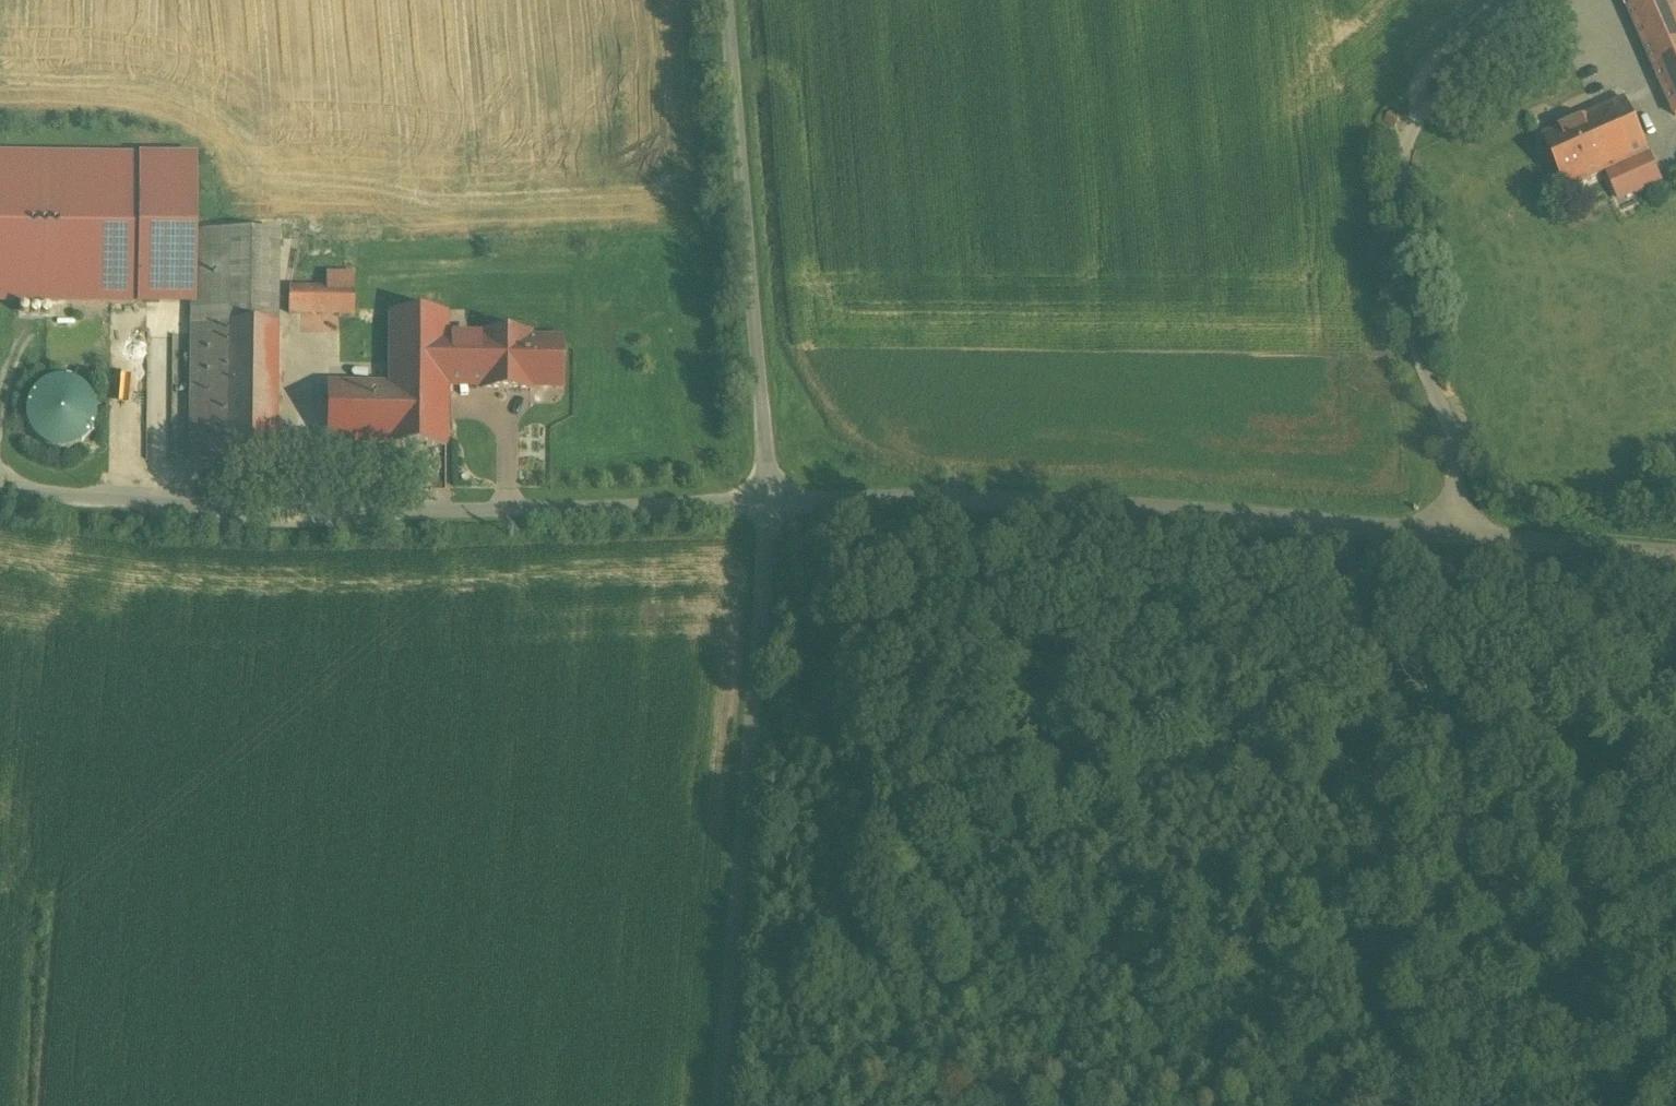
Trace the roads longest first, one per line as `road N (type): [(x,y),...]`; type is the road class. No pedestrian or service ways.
road 1 (unclassified): [(1675,559),(1119,517),(778,508)]
road 2 (unclassified): [(778,508),(410,510),(141,503),(0,488)]
road 3 (unclassified): [(778,508),(725,1105)]
road 4 (unclassified): [(732,0),(778,508)]

